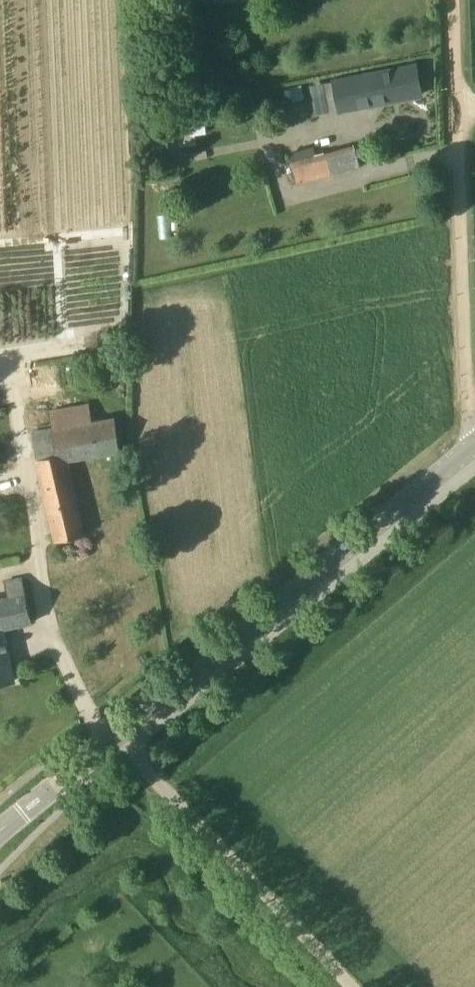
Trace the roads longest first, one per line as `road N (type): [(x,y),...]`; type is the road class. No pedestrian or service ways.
road 1 (tertiary): [(470,452),(116,734)]
road 2 (unclassified): [(470,452),(453,0)]
road 3 (unclassified): [(349,986),(116,734)]
road 4 (tertiary): [(116,734),(0,829)]

